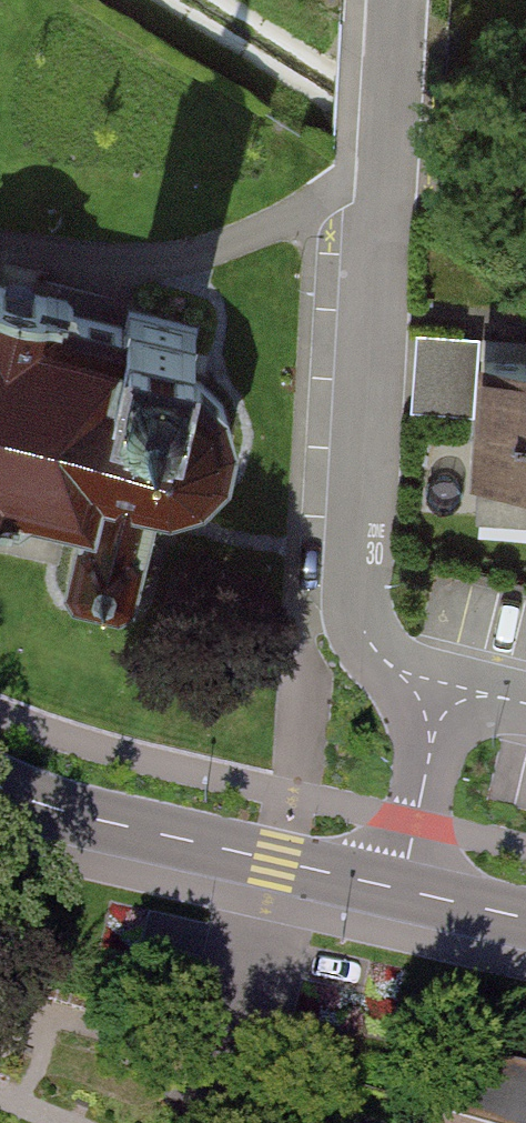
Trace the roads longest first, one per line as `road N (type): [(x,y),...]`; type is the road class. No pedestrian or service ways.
road 1 (residential): [(436,698),(373,646),(357,605),(387,168)]
road 2 (secondary): [(0,785),(96,820),(402,888)]
road 3 (residential): [(402,888),(436,698)]
road 4 (residential): [(396,0),(387,168)]
road 5 (secondary): [(402,888),(525,918)]

